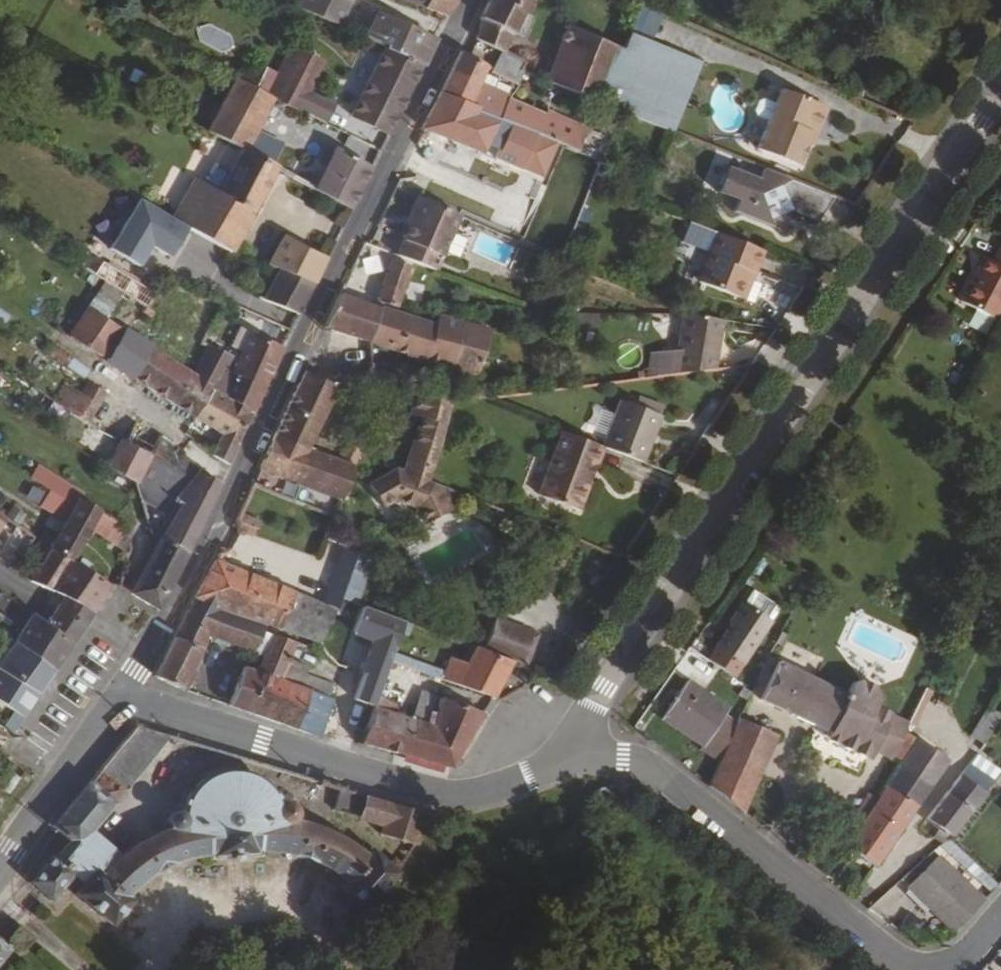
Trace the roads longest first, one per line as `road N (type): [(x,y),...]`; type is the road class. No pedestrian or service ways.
road 1 (residential): [(572,756),(602,686),(1000,92)]
road 2 (unclassified): [(123,699),(206,551),(472,0)]
road 3 (tertiary): [(123,699),(437,794),(498,790),(572,756)]
road 4 (tertiary): [(572,756),(647,769),(911,969)]
road 5 (tertiary): [(0,870),(123,699)]

